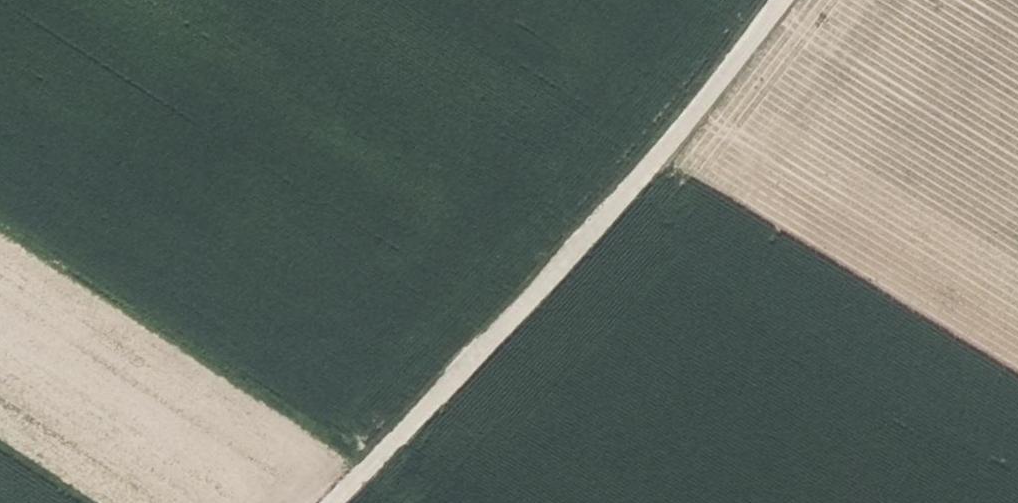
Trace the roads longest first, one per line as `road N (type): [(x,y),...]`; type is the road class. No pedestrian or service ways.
road 1 (track): [(334,502),(577,249),(783,0)]

